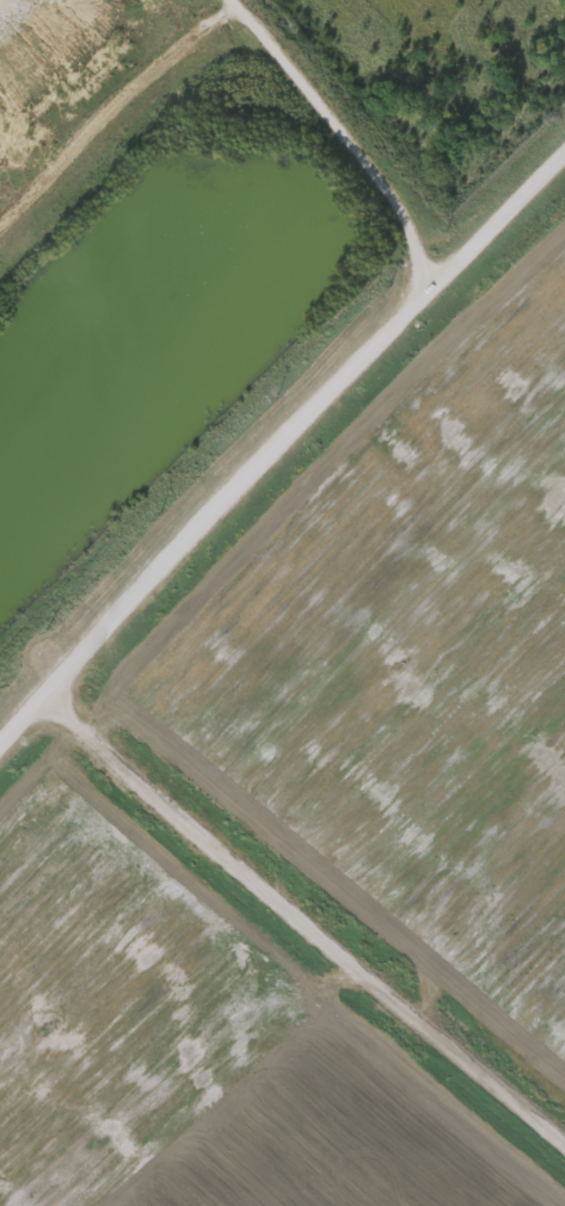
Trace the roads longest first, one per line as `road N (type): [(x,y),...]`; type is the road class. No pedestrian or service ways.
road 1 (residential): [(243,0),(461,257)]

